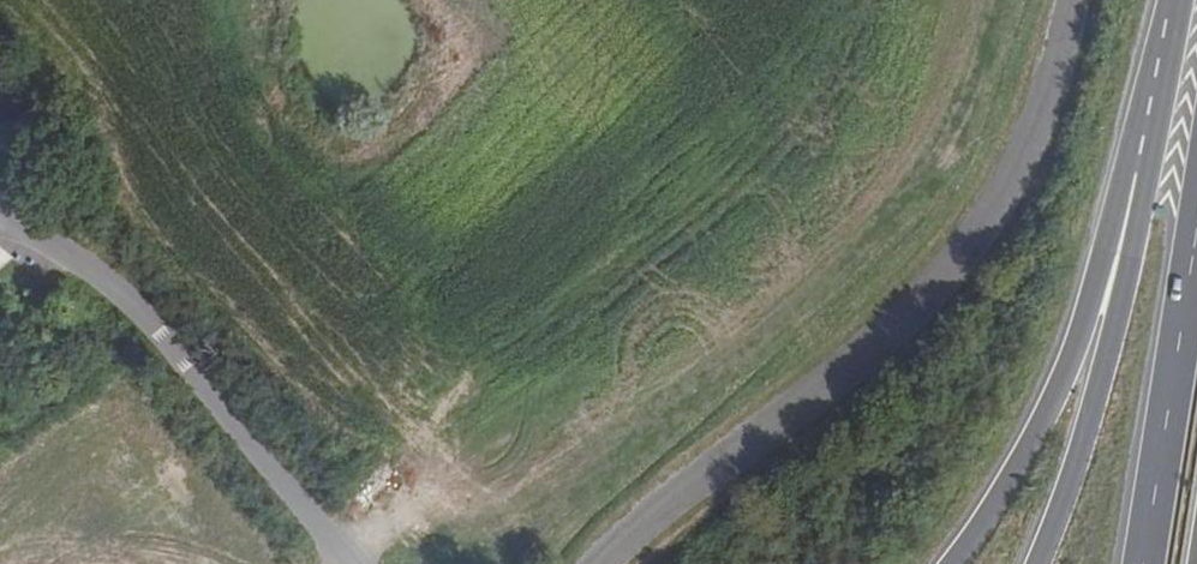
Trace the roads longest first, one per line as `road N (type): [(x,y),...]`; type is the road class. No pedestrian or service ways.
road 1 (unclassified): [(1069,0),(1037,125),(987,217),(925,294),(603,563)]
road 2 (unclassified): [(343,563),(124,303),(0,210)]
road 3 (trunk): [(1152,147),(1110,230),(1036,425),(952,563)]
road 4 (trunk): [(1152,147),(1078,447),(1033,563)]
road 5 (trunk): [(1196,238),(1144,563)]
road 6 (trunk): [(1180,0),(1152,147)]

